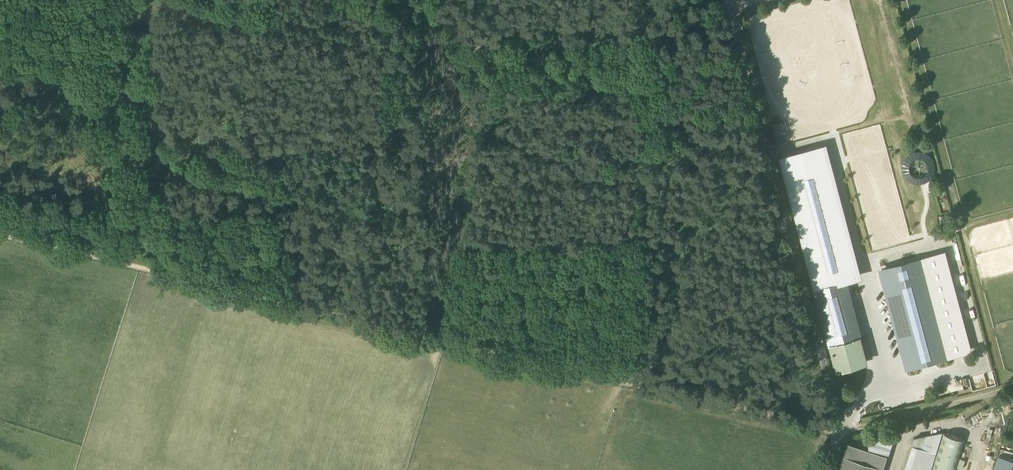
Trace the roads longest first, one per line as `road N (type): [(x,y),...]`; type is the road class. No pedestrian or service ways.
road 1 (track): [(0,235),(607,379)]
road 2 (unclassified): [(828,469),(838,419),(767,149)]
road 3 (track): [(607,379),(840,433)]
road 4 (track): [(754,102),(702,115),(615,81),(582,89),(546,113)]
road 5 (track): [(993,392),(840,433)]
road 6 (track): [(729,8),(767,149)]

